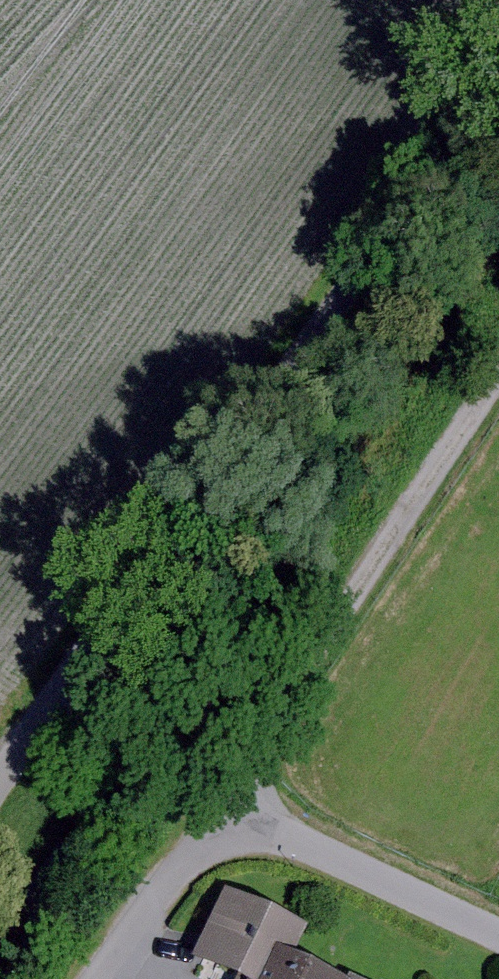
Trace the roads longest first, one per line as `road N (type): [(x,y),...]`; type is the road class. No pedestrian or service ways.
road 1 (track): [(0,786),(308,347),(498,98)]
road 2 (track): [(103,978),(159,901),(246,812),(274,726),(498,390)]
road 3 (residential): [(69,688),(246,812),(498,929)]

